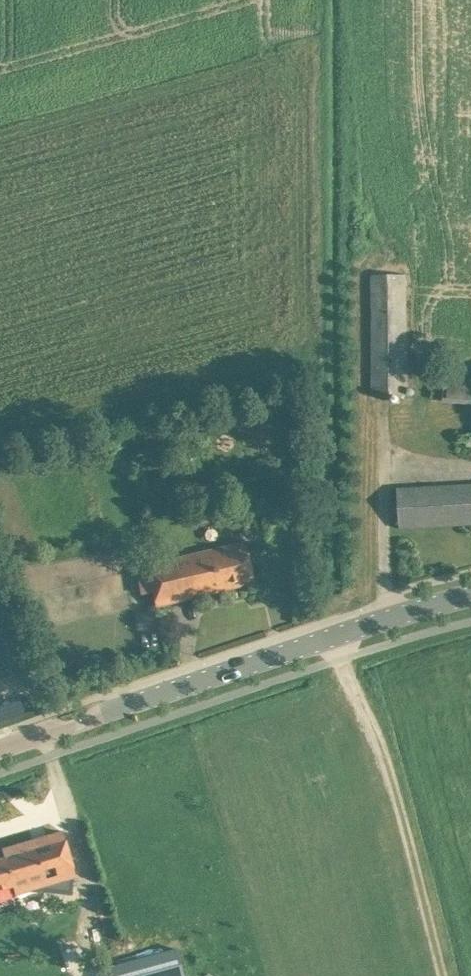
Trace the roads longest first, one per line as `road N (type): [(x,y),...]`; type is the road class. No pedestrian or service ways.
road 1 (tertiary): [(0,752),(470,598)]

